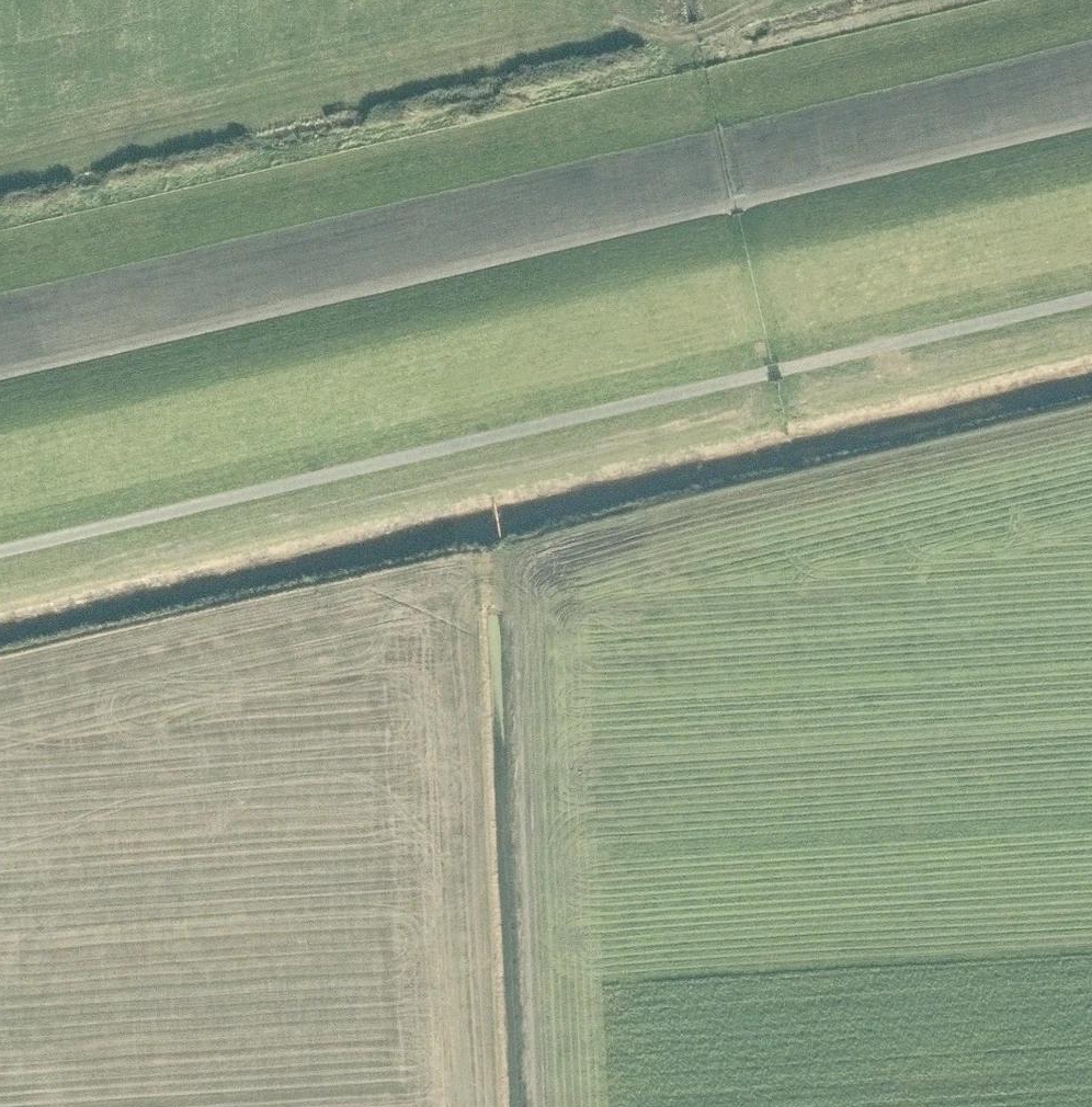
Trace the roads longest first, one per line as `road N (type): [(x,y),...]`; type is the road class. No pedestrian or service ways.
road 1 (unclassified): [(0,551),(1091,297)]

